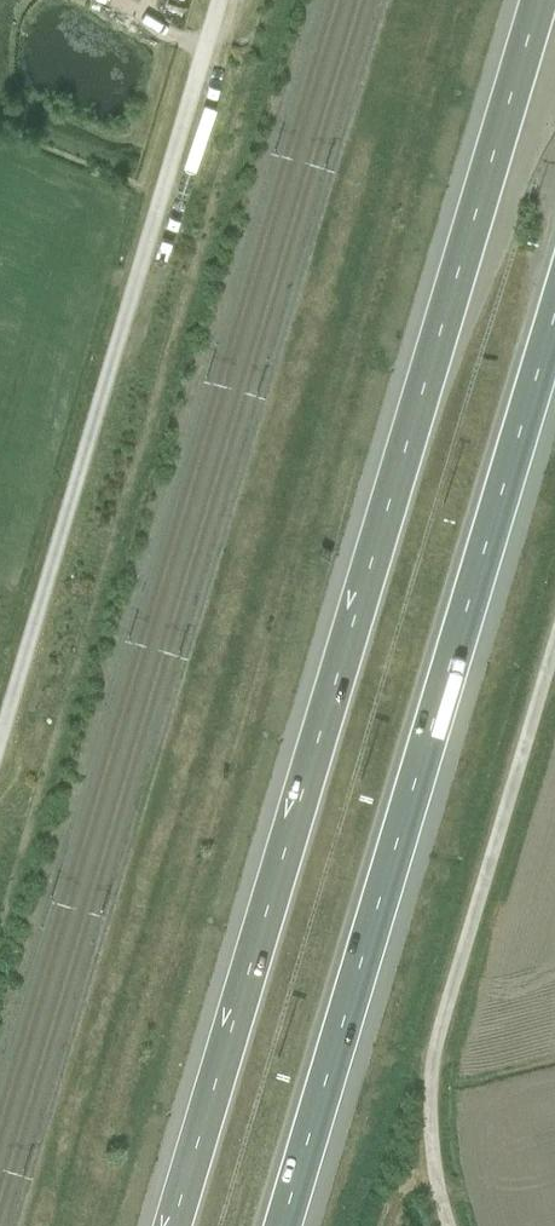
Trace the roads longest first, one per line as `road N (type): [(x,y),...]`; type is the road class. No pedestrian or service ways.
road 1 (motorway): [(534,0),(171,1225)]
road 2 (motorway): [(288,1225),(554,341)]
road 3 (unclassified): [(225,0),(0,767)]
road 4 (unclassified): [(448,1225),(432,1177),(431,1041),(554,637)]

